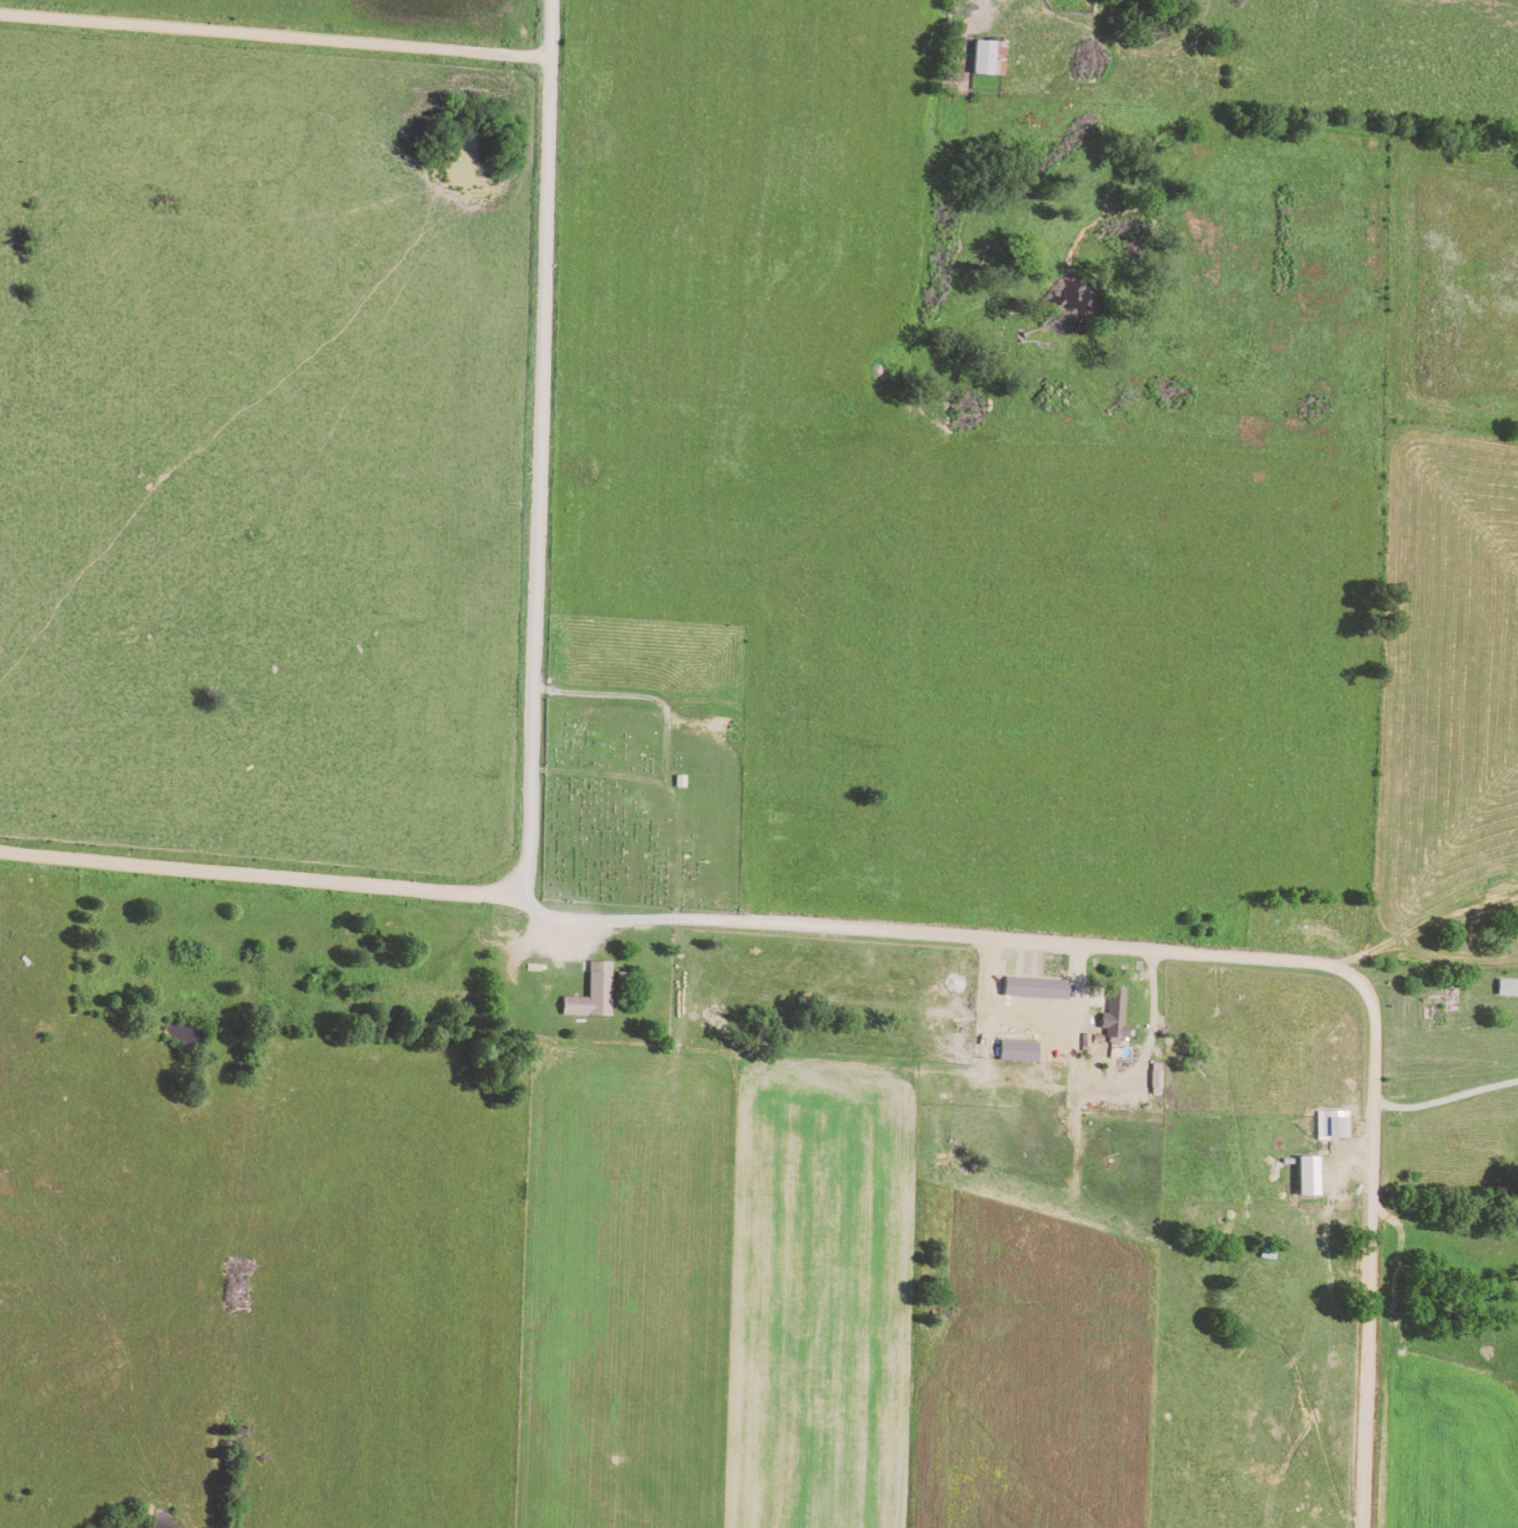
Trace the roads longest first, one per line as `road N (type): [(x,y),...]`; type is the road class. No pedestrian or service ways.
road 1 (residential): [(1362,1527),(1375,1020),(1353,977),(1306,964),(811,925),(579,920),(527,904)]
road 2 (residential): [(527,904),(551,0)]
road 3 (residential): [(0,14),(550,57)]
road 4 (residential): [(0,852),(527,904)]

